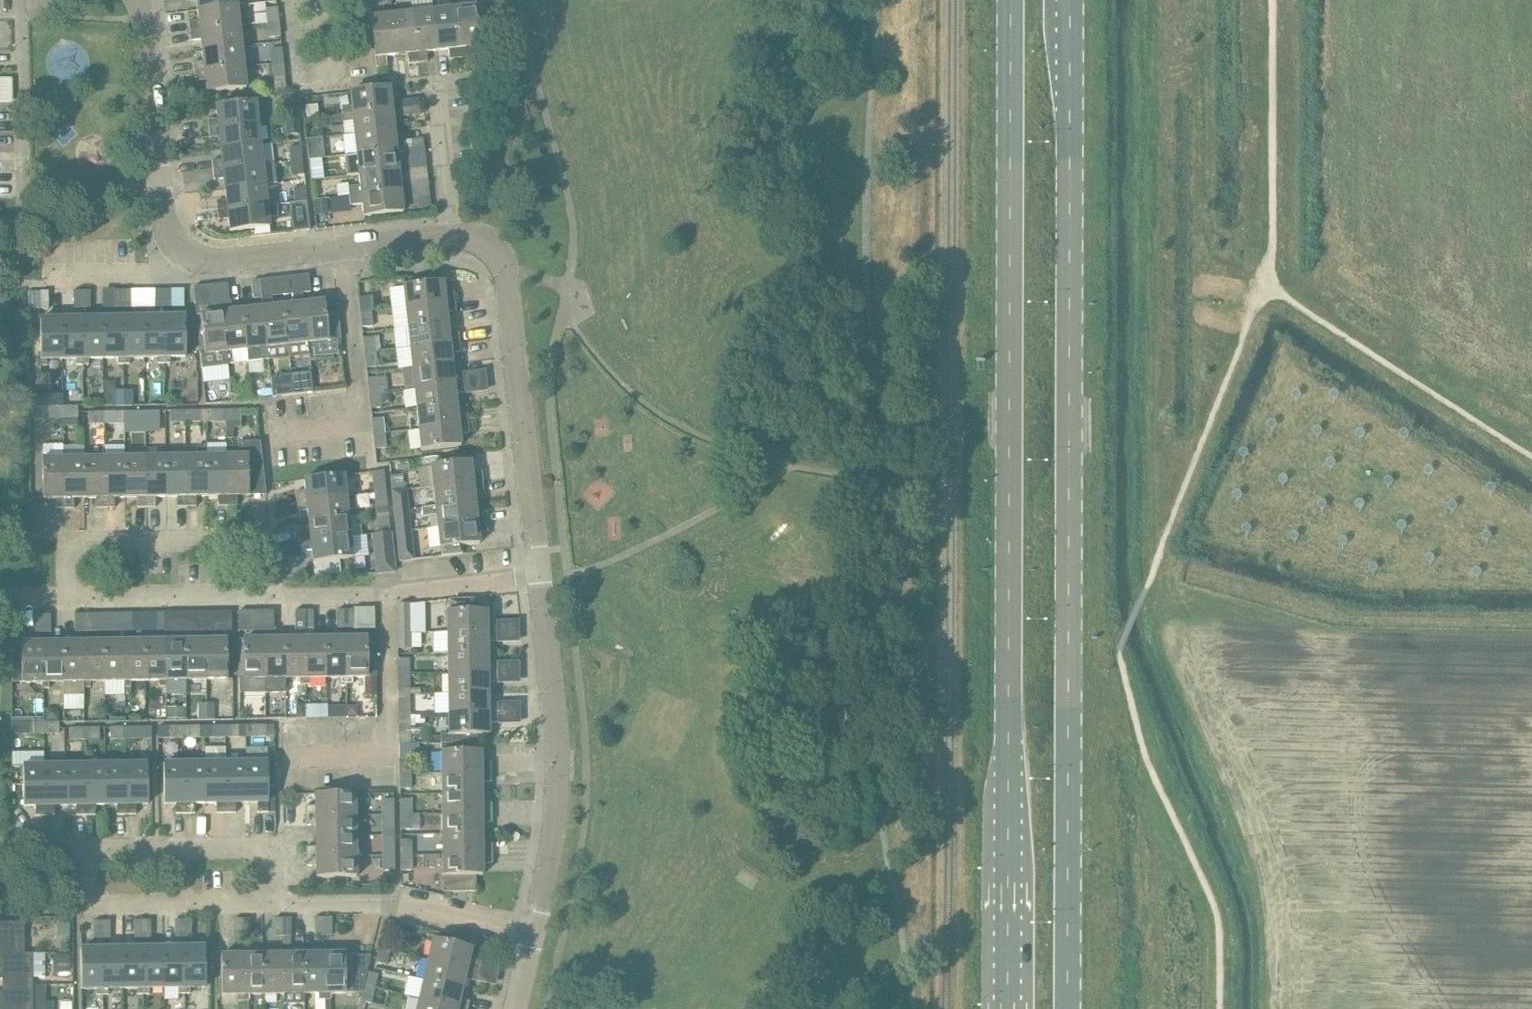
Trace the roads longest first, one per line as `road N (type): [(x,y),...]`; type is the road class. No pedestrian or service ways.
road 1 (primary): [(1012,0),(1008,1008)]
road 2 (primary): [(1068,1008),(1072,0)]
road 3 (residential): [(266,580),(81,589),(72,576),(72,536),(81,527),(254,526),(266,540)]
road 4 (residential): [(266,896),(106,901),(101,892),(103,847),(112,838),(263,842)]
road 5 (residential): [(542,568),(511,290),(486,241),(458,232)]
road 6 (residential): [(534,926),(559,846),(567,762),(542,568)]
road 7 (residential): [(534,926),(396,896),(266,896)]
road 8 (residential): [(188,260),(136,0)]
road 9 (residential): [(294,749),(368,744),(390,704),(387,582)]
road 10 (residential): [(353,241),(362,379),(351,415),(329,428),(296,428)]
road 11 (residential): [(188,260),(353,241)]
road 12 (residential): [(458,232),(439,73)]
road 13 (residential): [(542,568),(387,582)]
road 14 (residential): [(61,278),(188,260)]
road 15 (residential): [(387,582),(266,580)]

